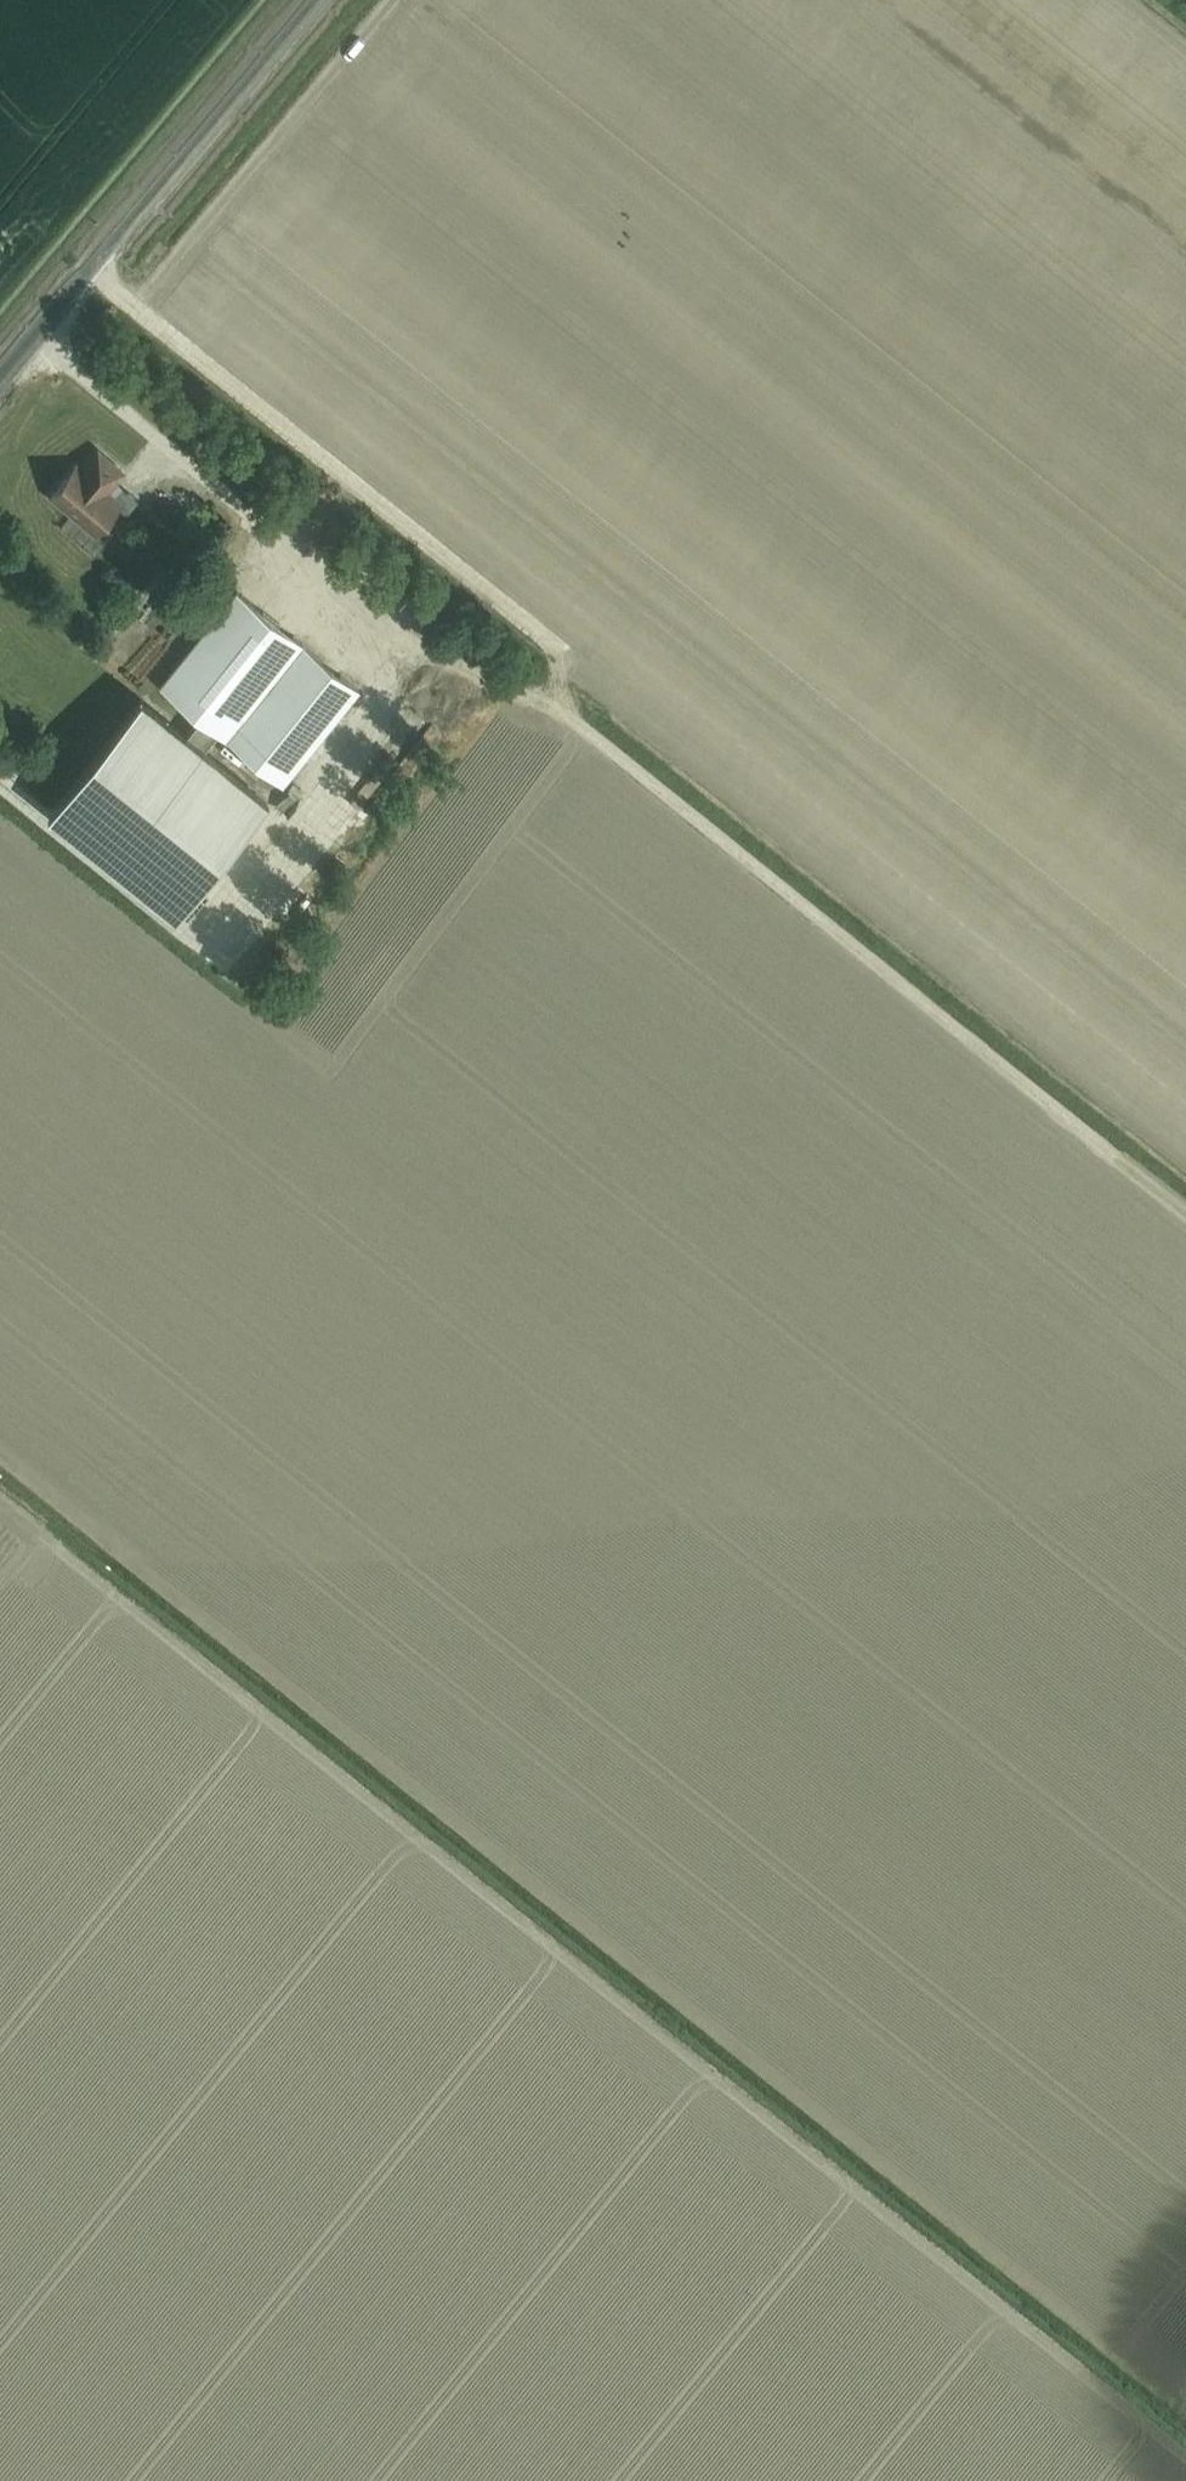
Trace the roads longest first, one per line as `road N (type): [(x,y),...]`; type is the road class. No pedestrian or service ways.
road 1 (unclassified): [(0,374),(314,0)]

